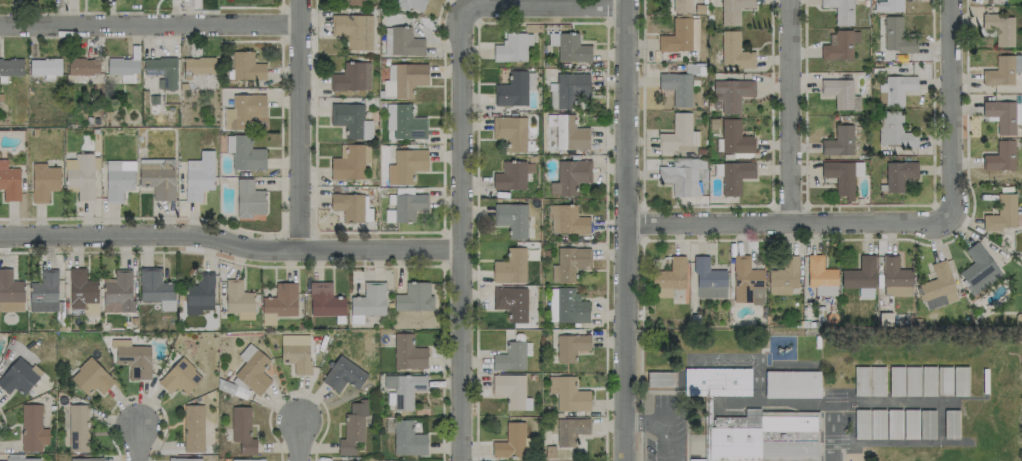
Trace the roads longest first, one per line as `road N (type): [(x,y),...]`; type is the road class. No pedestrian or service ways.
road 1 (residential): [(0,236),(185,235),(270,251),(462,250)]
road 2 (tertiary): [(627,0),(623,460)]
road 3 (residential): [(461,460),(462,27)]
road 4 (residential): [(623,223),(928,223)]
road 5 (residential): [(0,24),(299,23)]
road 6 (residential): [(300,250),(300,0)]
road 7 (residential): [(928,223),(944,217),(951,202),(948,0)]
road 8 (residential): [(789,0),(790,223)]
road 9 (residential): [(462,27),(477,7),(627,7)]

